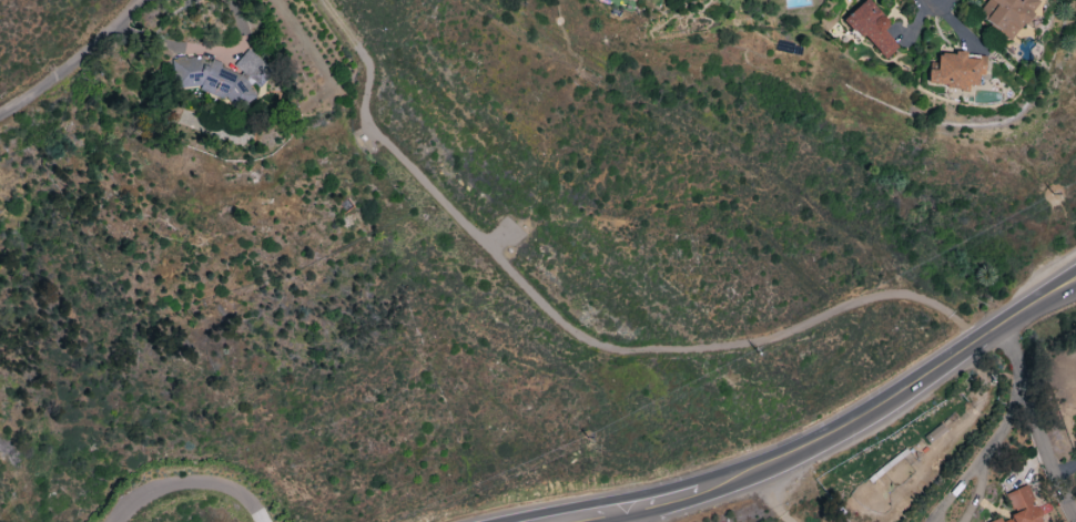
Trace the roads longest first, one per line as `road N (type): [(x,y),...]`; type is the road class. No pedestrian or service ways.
road 1 (primary): [(698,487),(805,446),(1075,278)]
road 2 (residential): [(1003,324),(1059,470)]

